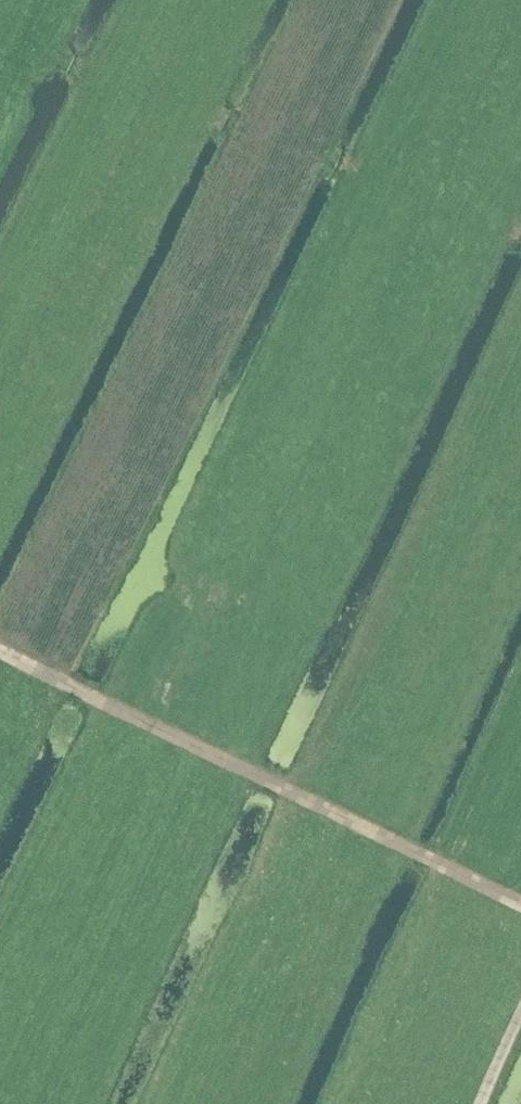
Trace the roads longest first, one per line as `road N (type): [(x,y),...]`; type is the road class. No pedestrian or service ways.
road 1 (track): [(0,652),(520,902)]
road 2 (track): [(0,37),(520,235)]

